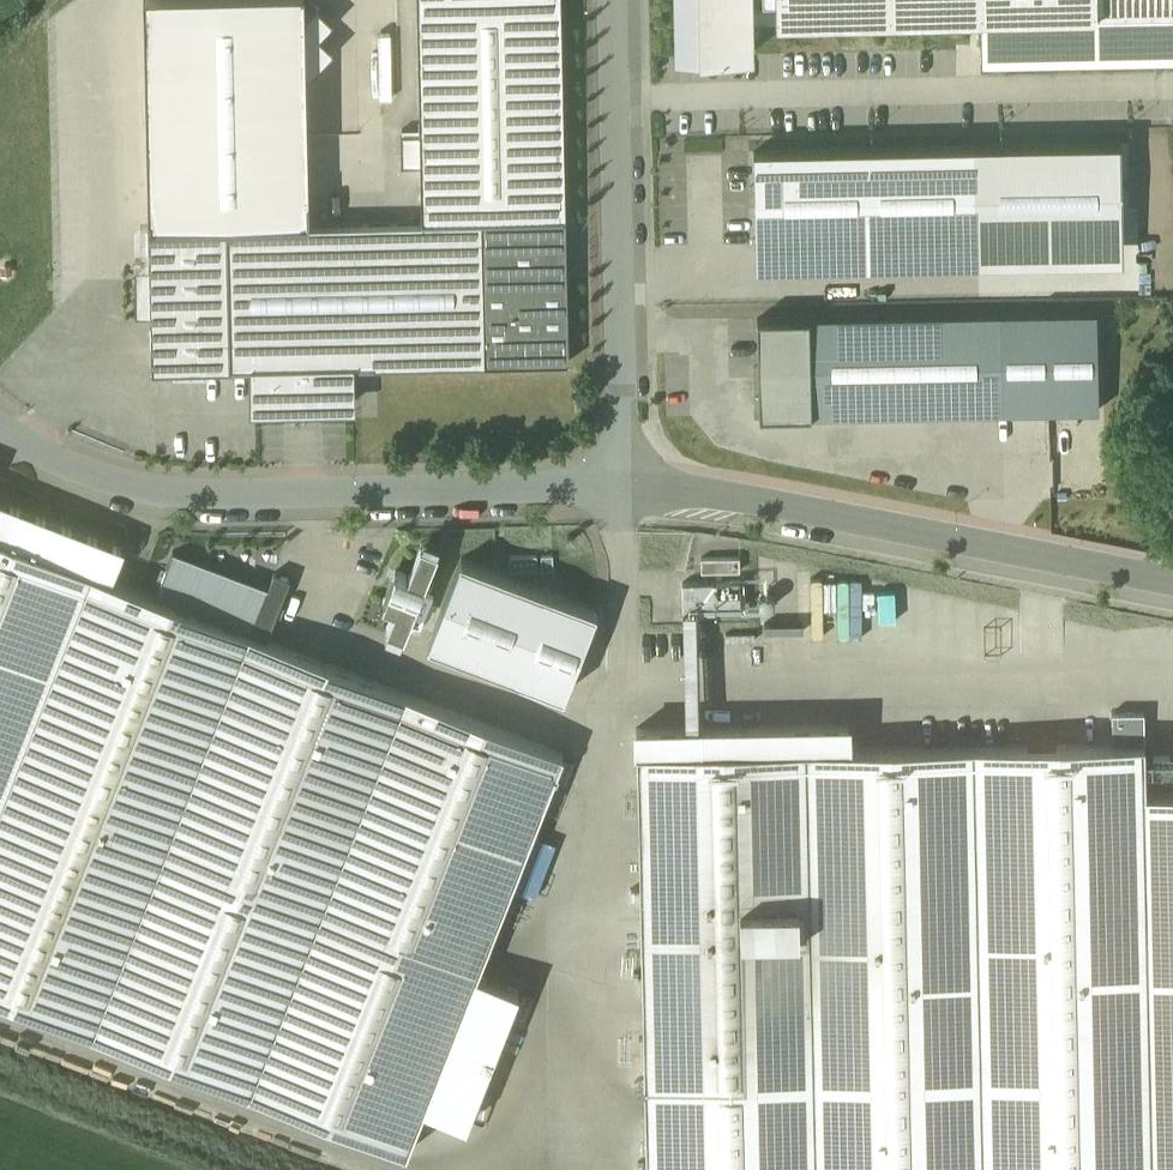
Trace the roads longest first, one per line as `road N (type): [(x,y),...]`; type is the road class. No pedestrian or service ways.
road 1 (residential): [(0,415),(53,458),(156,500),(618,489)]
road 2 (residential): [(1172,591),(618,489)]
road 3 (residential): [(618,489),(615,0)]

